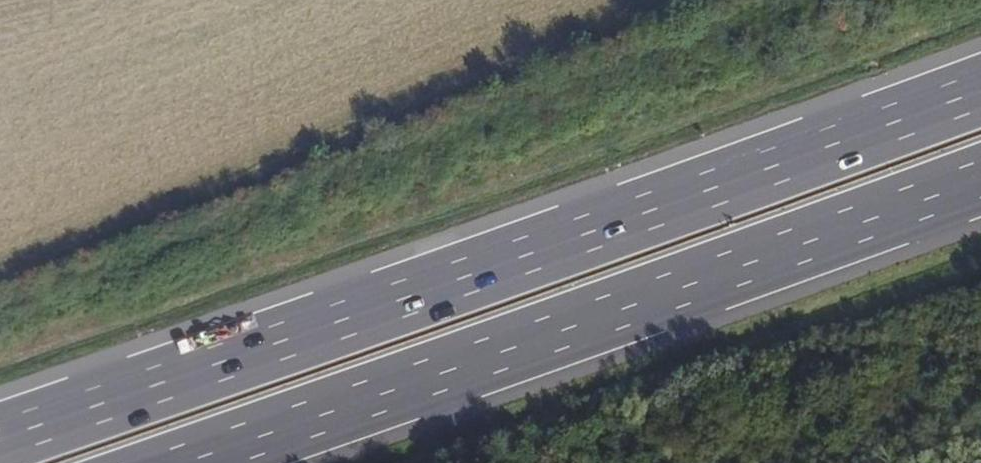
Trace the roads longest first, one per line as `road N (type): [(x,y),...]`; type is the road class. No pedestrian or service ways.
road 1 (motorway): [(980,89),(0,438)]
road 2 (motorway): [(190,462),(980,182)]

